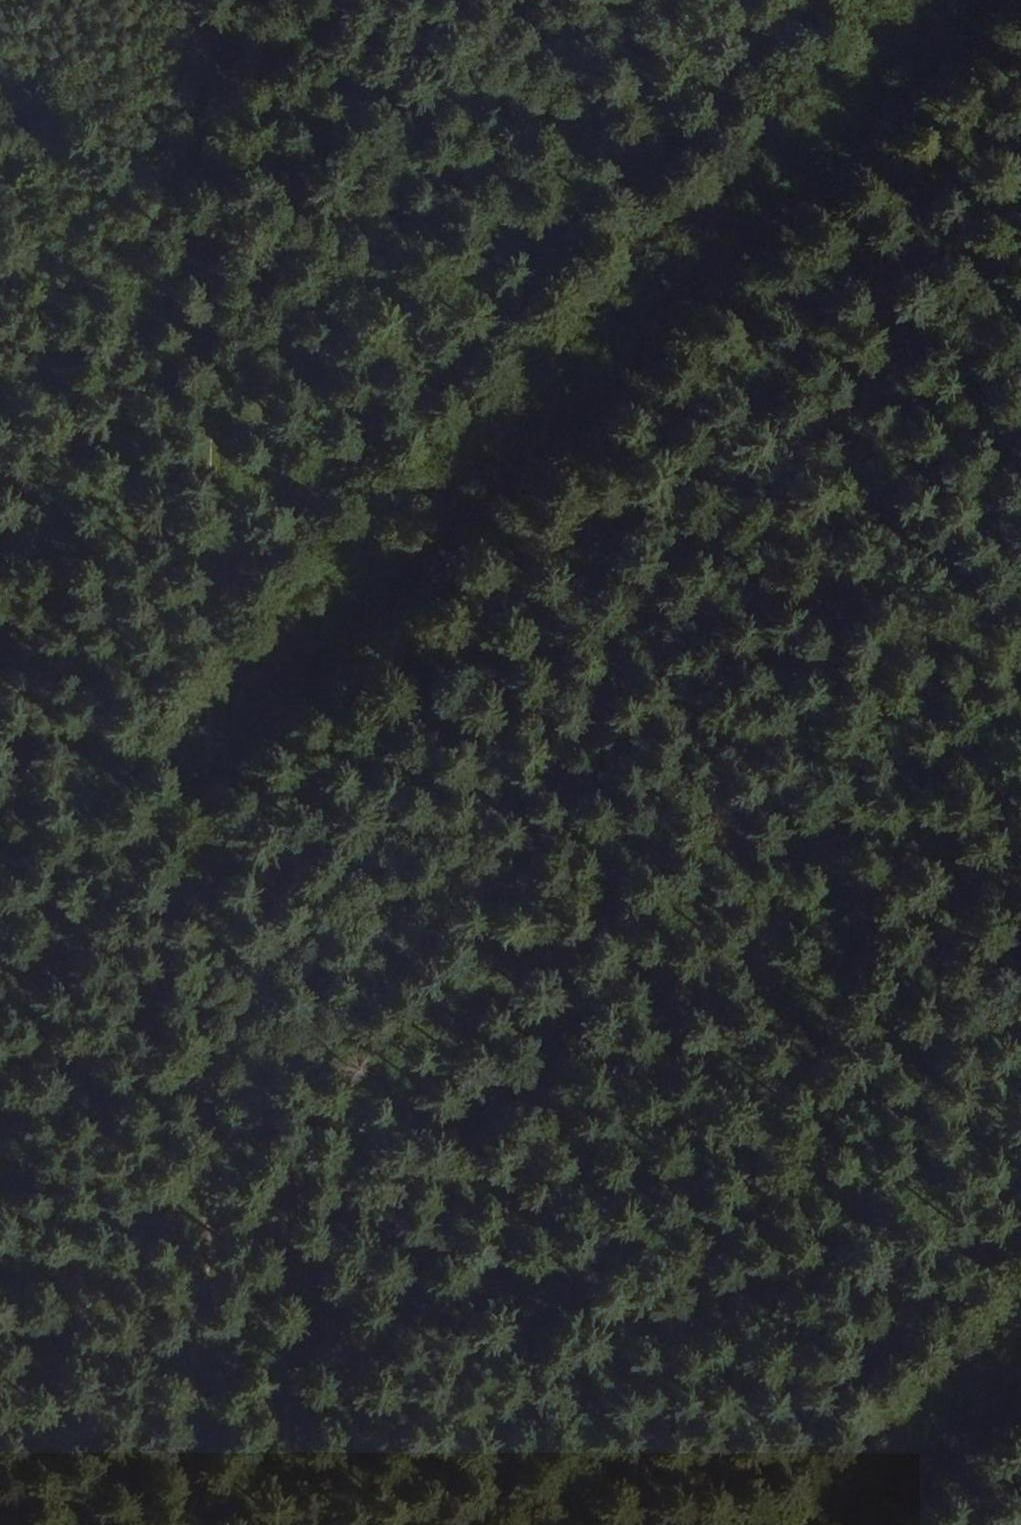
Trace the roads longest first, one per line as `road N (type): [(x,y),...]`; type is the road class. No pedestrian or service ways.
road 1 (track): [(235,0),(219,1275)]
road 2 (track): [(204,1524),(219,1275)]
road 3 (track): [(0,1256),(219,1275)]

